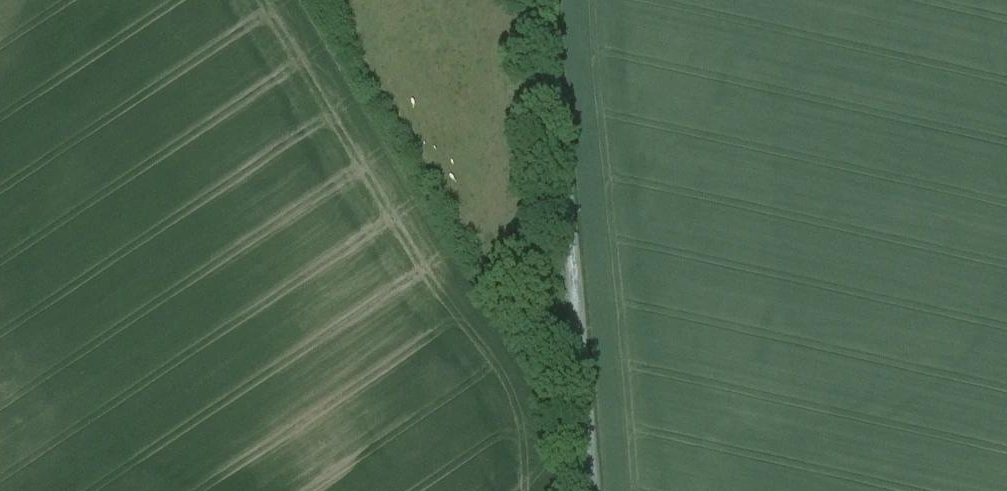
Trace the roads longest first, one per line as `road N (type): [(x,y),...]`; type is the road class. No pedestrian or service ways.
road 1 (track): [(541,0),(584,490)]

